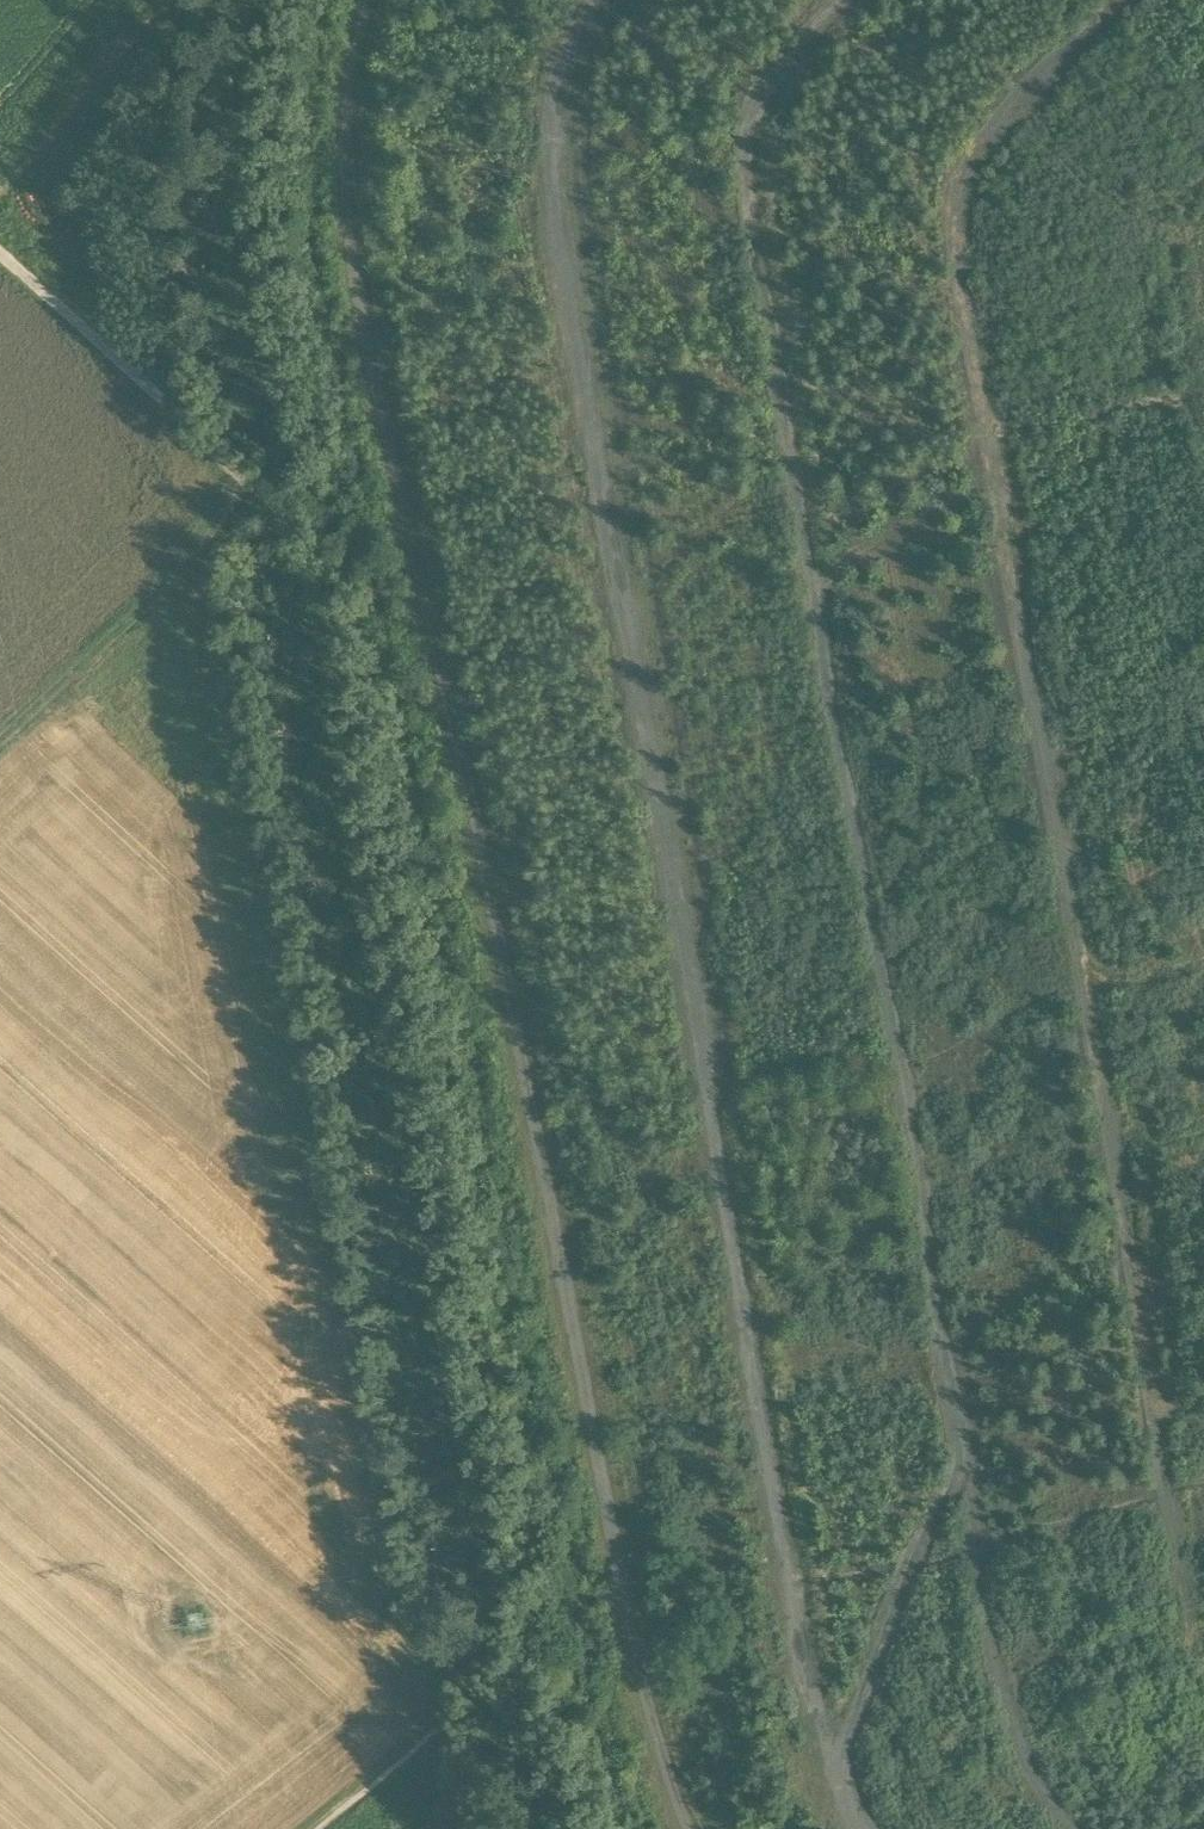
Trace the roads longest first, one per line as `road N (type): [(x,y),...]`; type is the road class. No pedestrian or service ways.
road 1 (track): [(605,0),(578,33),(559,103),(559,193),(809,1701),(855,1828)]
road 2 (track): [(365,0),(344,76),(343,205),(364,384),(675,1828)]
road 3 (track): [(854,0),(802,56),(757,123),(751,171),(974,1485),(829,1756)]
road 4 (track): [(0,741),(220,530),(235,471),(0,256)]
road 5 (track): [(322,1828),(464,1719)]

